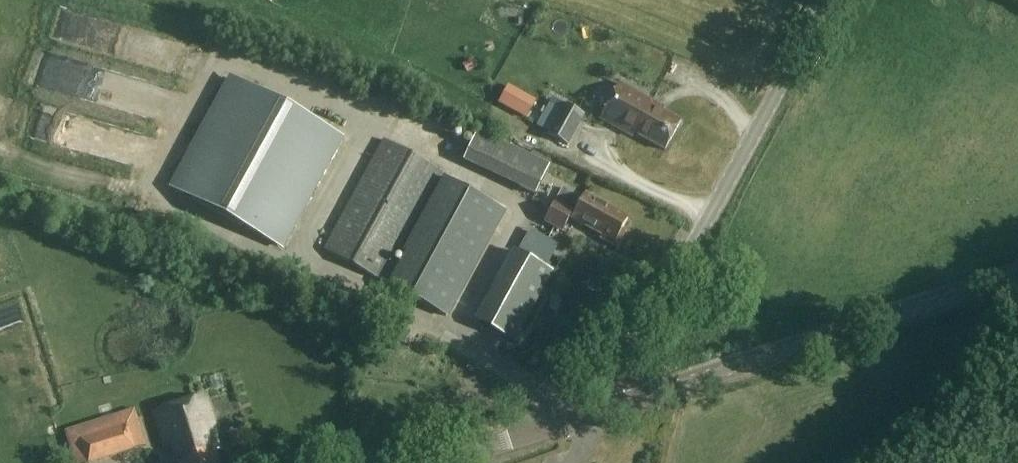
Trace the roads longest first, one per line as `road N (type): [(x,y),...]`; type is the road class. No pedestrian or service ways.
road 1 (unclassified): [(829,0),(678,268),(616,356),(627,402)]
road 2 (tertiary): [(627,402),(1017,274)]
road 3 (tertiary): [(433,462),(627,402)]

